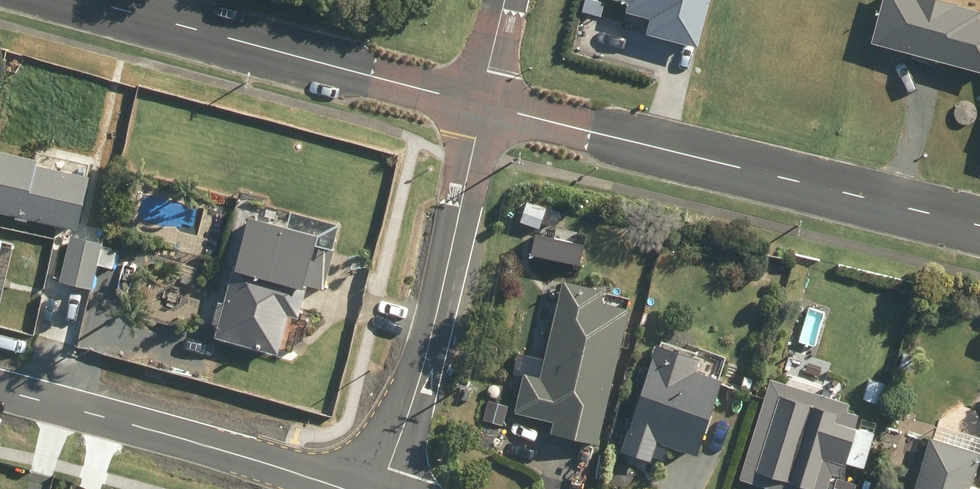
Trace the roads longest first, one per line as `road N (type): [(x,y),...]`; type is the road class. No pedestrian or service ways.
road 1 (residential): [(979,226),(481,105)]
road 2 (residential): [(481,105),(90,0)]
road 3 (residential): [(481,105),(430,343),(382,488)]
road 4 (residential): [(342,488),(0,391)]

